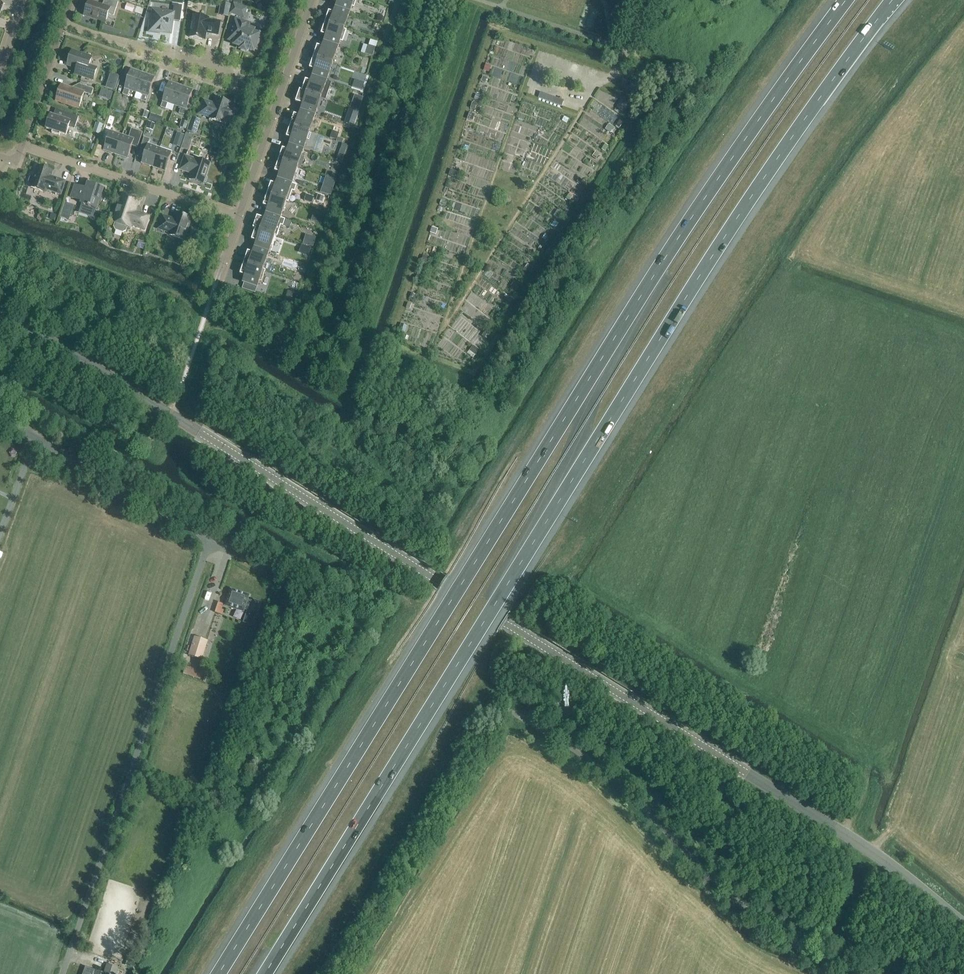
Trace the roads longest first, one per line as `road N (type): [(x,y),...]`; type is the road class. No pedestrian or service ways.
road 1 (motorway): [(846,0),(677,238),(218,973)]
road 2 (motorway): [(266,973),(701,275),(893,0)]
road 3 (tertiary): [(963,923),(906,877),(526,633),(0,316)]
road 4 (unclassified): [(63,973),(205,541),(0,423)]
road 5 (unclassified): [(843,973),(788,949),(708,888),(621,786),(500,700)]
road 6 (residential): [(317,0),(242,219)]
road 7 (unclassified): [(24,145),(212,208)]
road 8 (unclassified): [(62,21),(240,74)]
road 9 (residential): [(24,145),(62,21)]

